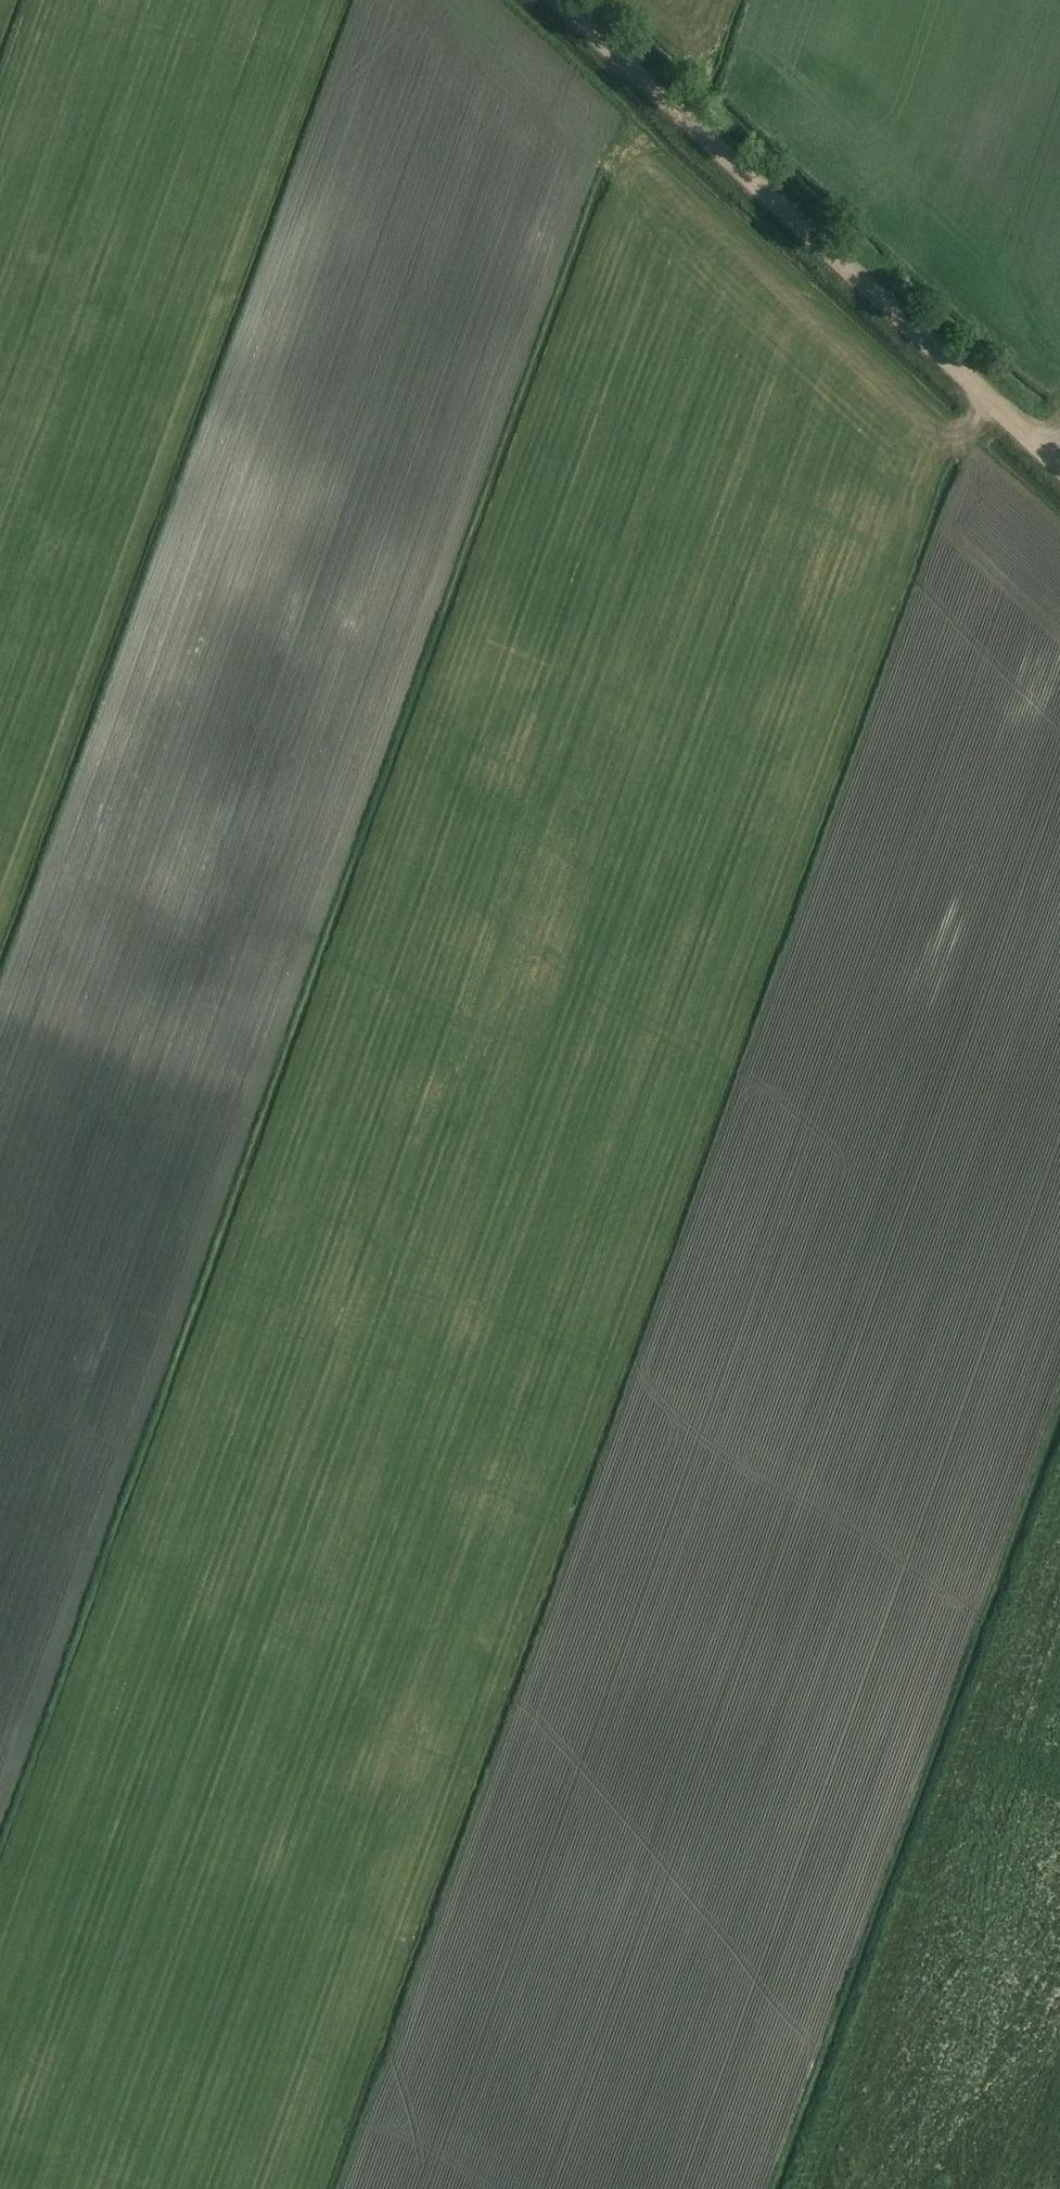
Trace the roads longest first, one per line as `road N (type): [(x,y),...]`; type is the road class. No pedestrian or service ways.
road 1 (track): [(560,0),(1050,455)]

